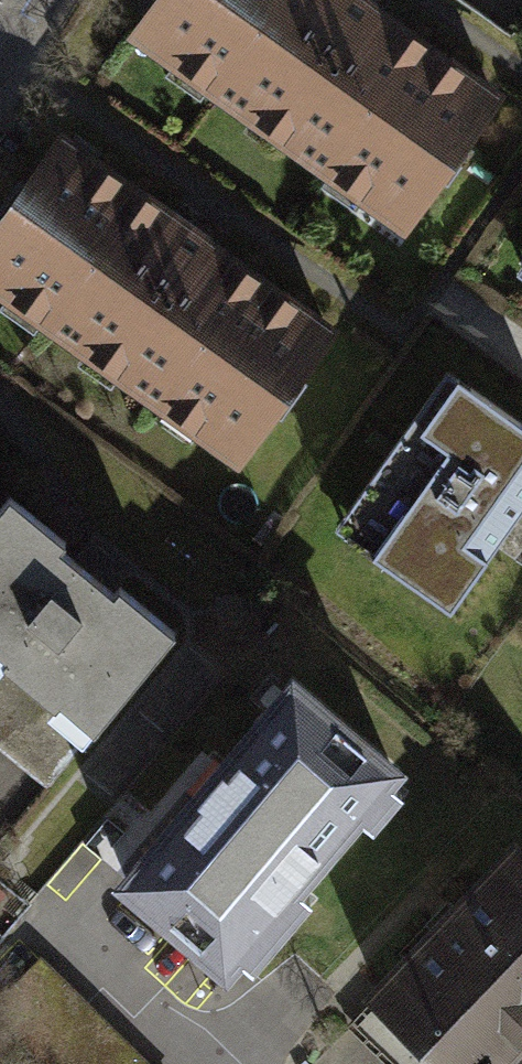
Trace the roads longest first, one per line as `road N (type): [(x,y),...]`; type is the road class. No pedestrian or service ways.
road 1 (residential): [(216,1063),(76,922)]

